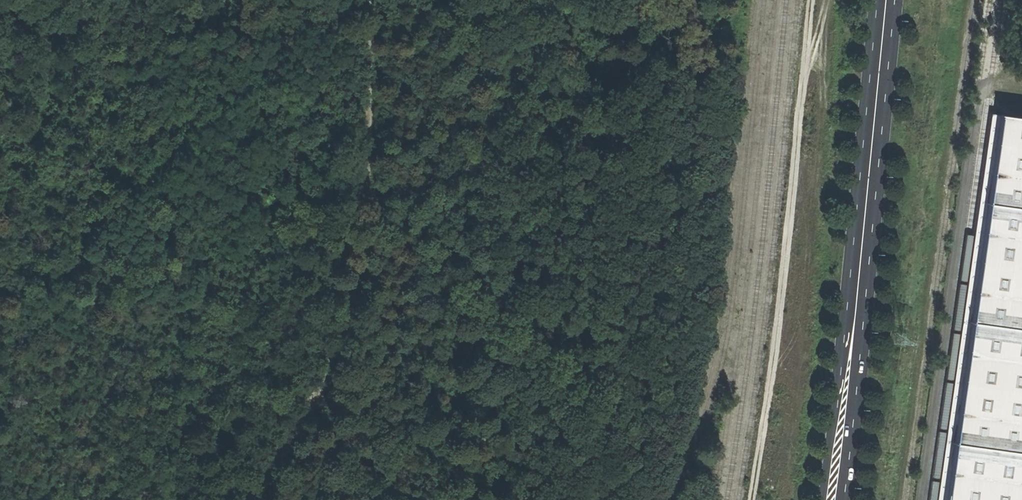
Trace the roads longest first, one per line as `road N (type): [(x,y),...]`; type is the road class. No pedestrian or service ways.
road 1 (secondary): [(887,0),(835,499)]

